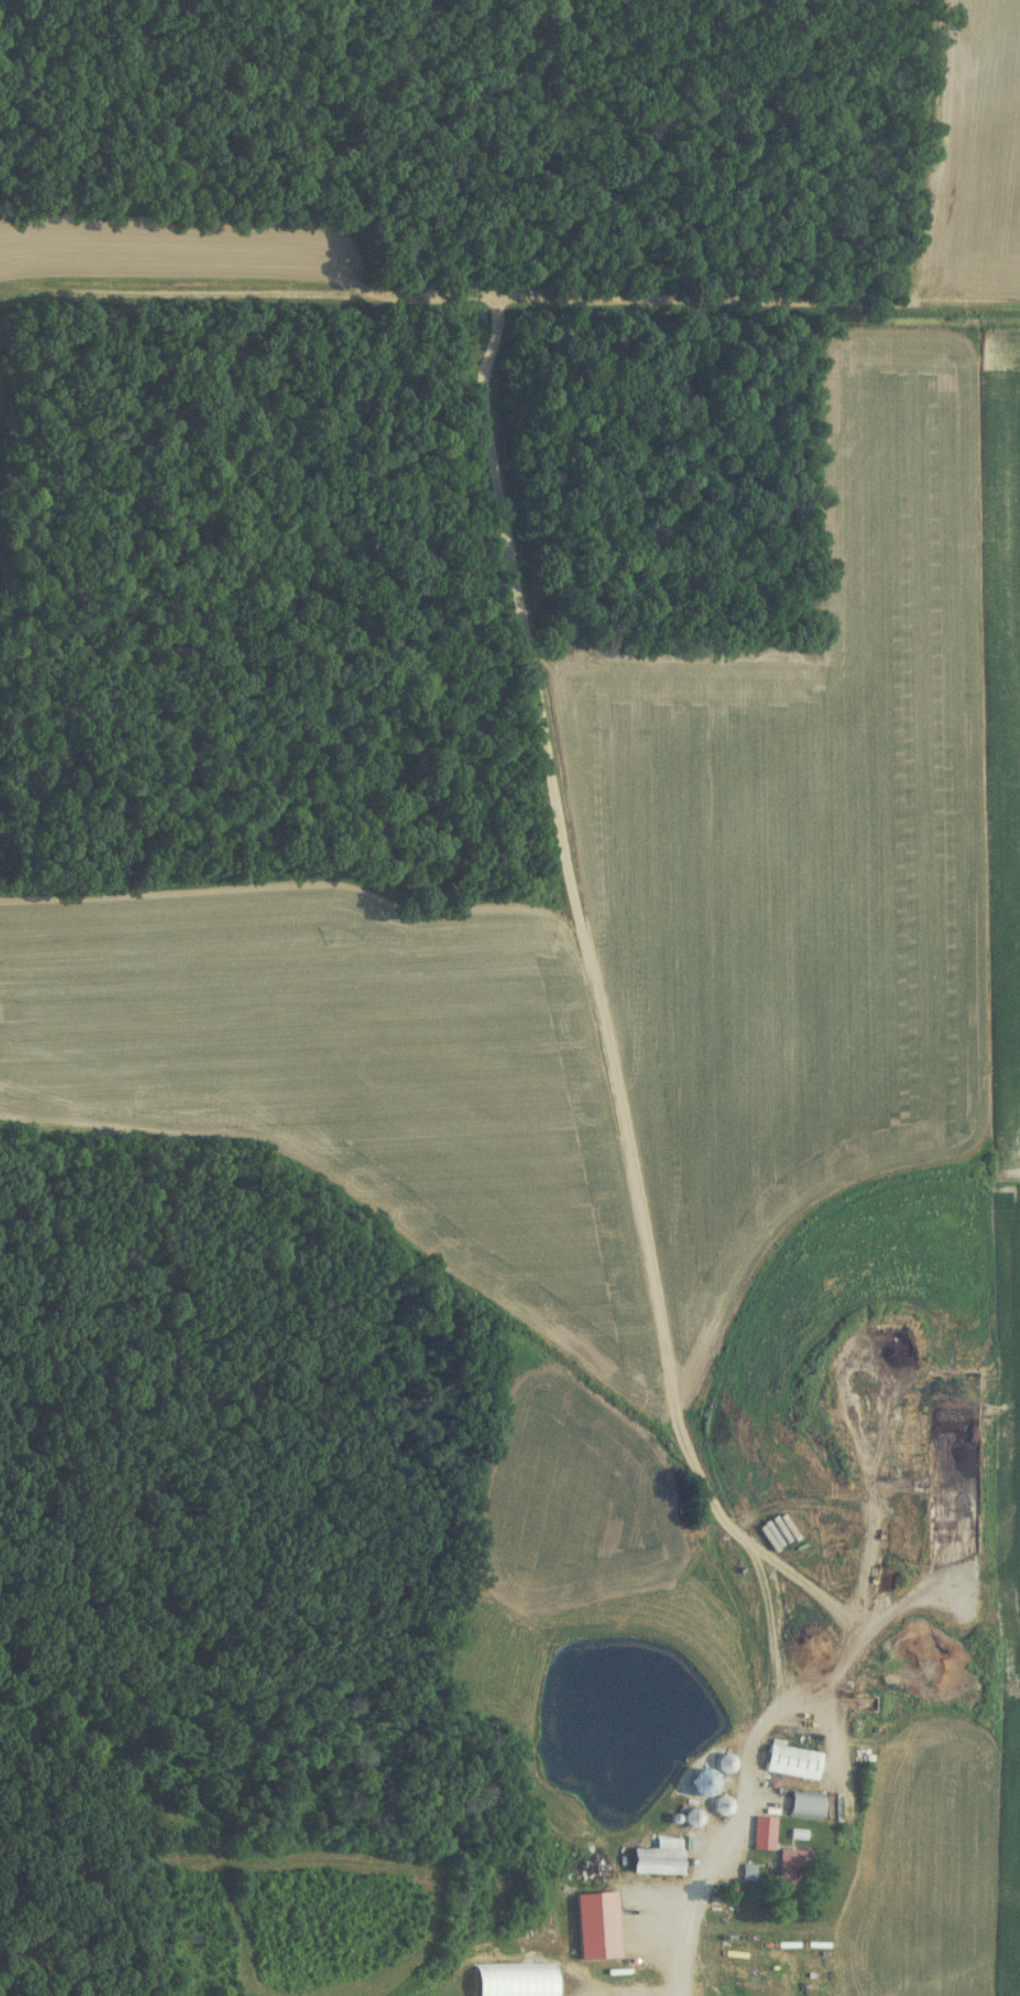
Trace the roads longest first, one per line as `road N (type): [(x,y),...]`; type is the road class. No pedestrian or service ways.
road 1 (residential): [(210,1995),(172,1890),(170,1829)]

